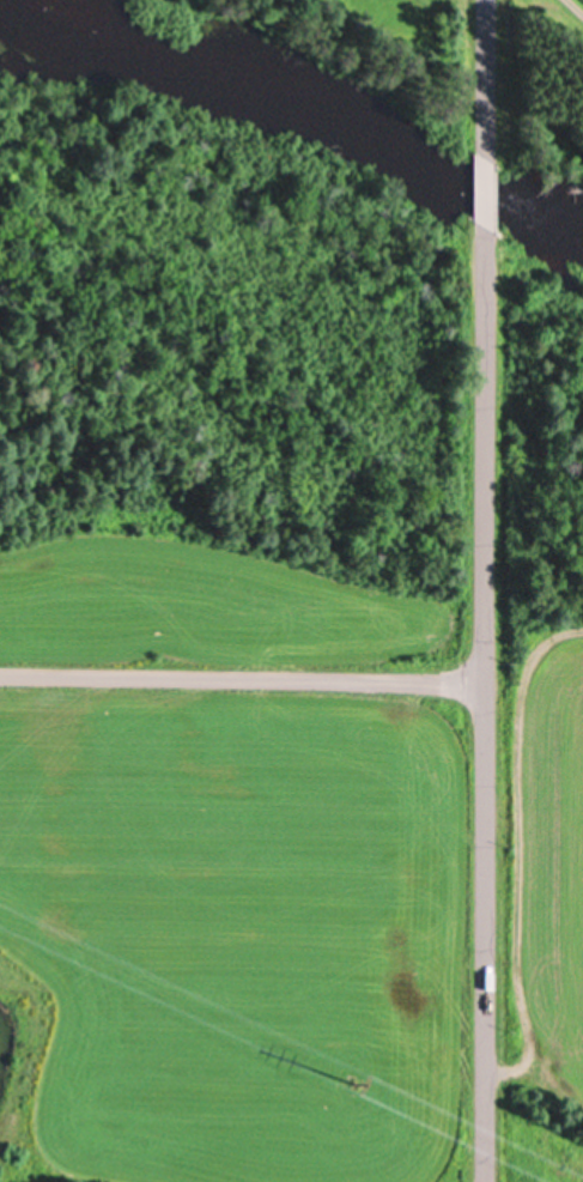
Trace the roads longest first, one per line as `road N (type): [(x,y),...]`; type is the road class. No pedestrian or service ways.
road 1 (residential): [(487,1181),(485,225)]
road 2 (residential): [(485,680),(0,674)]
road 3 (residential): [(485,154),(488,0)]

